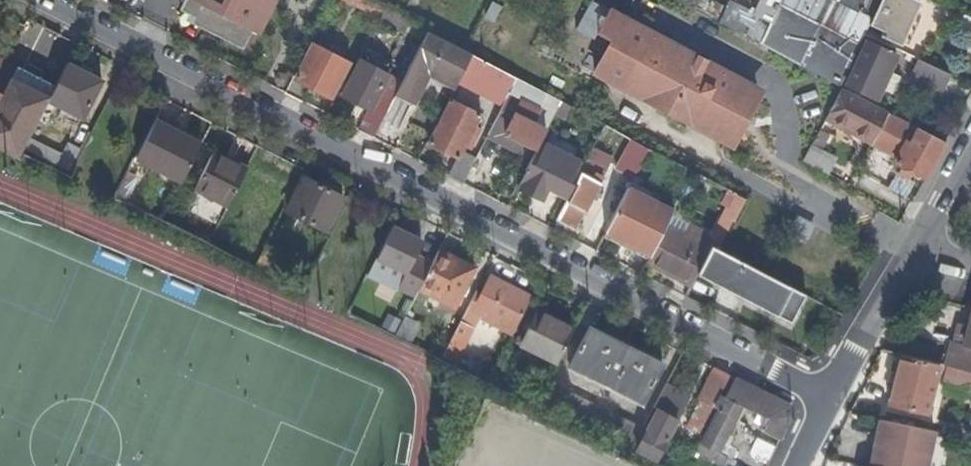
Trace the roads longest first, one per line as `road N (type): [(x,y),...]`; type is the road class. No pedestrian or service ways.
road 1 (residential): [(48,0),(831,402)]
road 2 (residential): [(831,402),(910,255)]
road 3 (residential): [(910,255),(970,140)]

